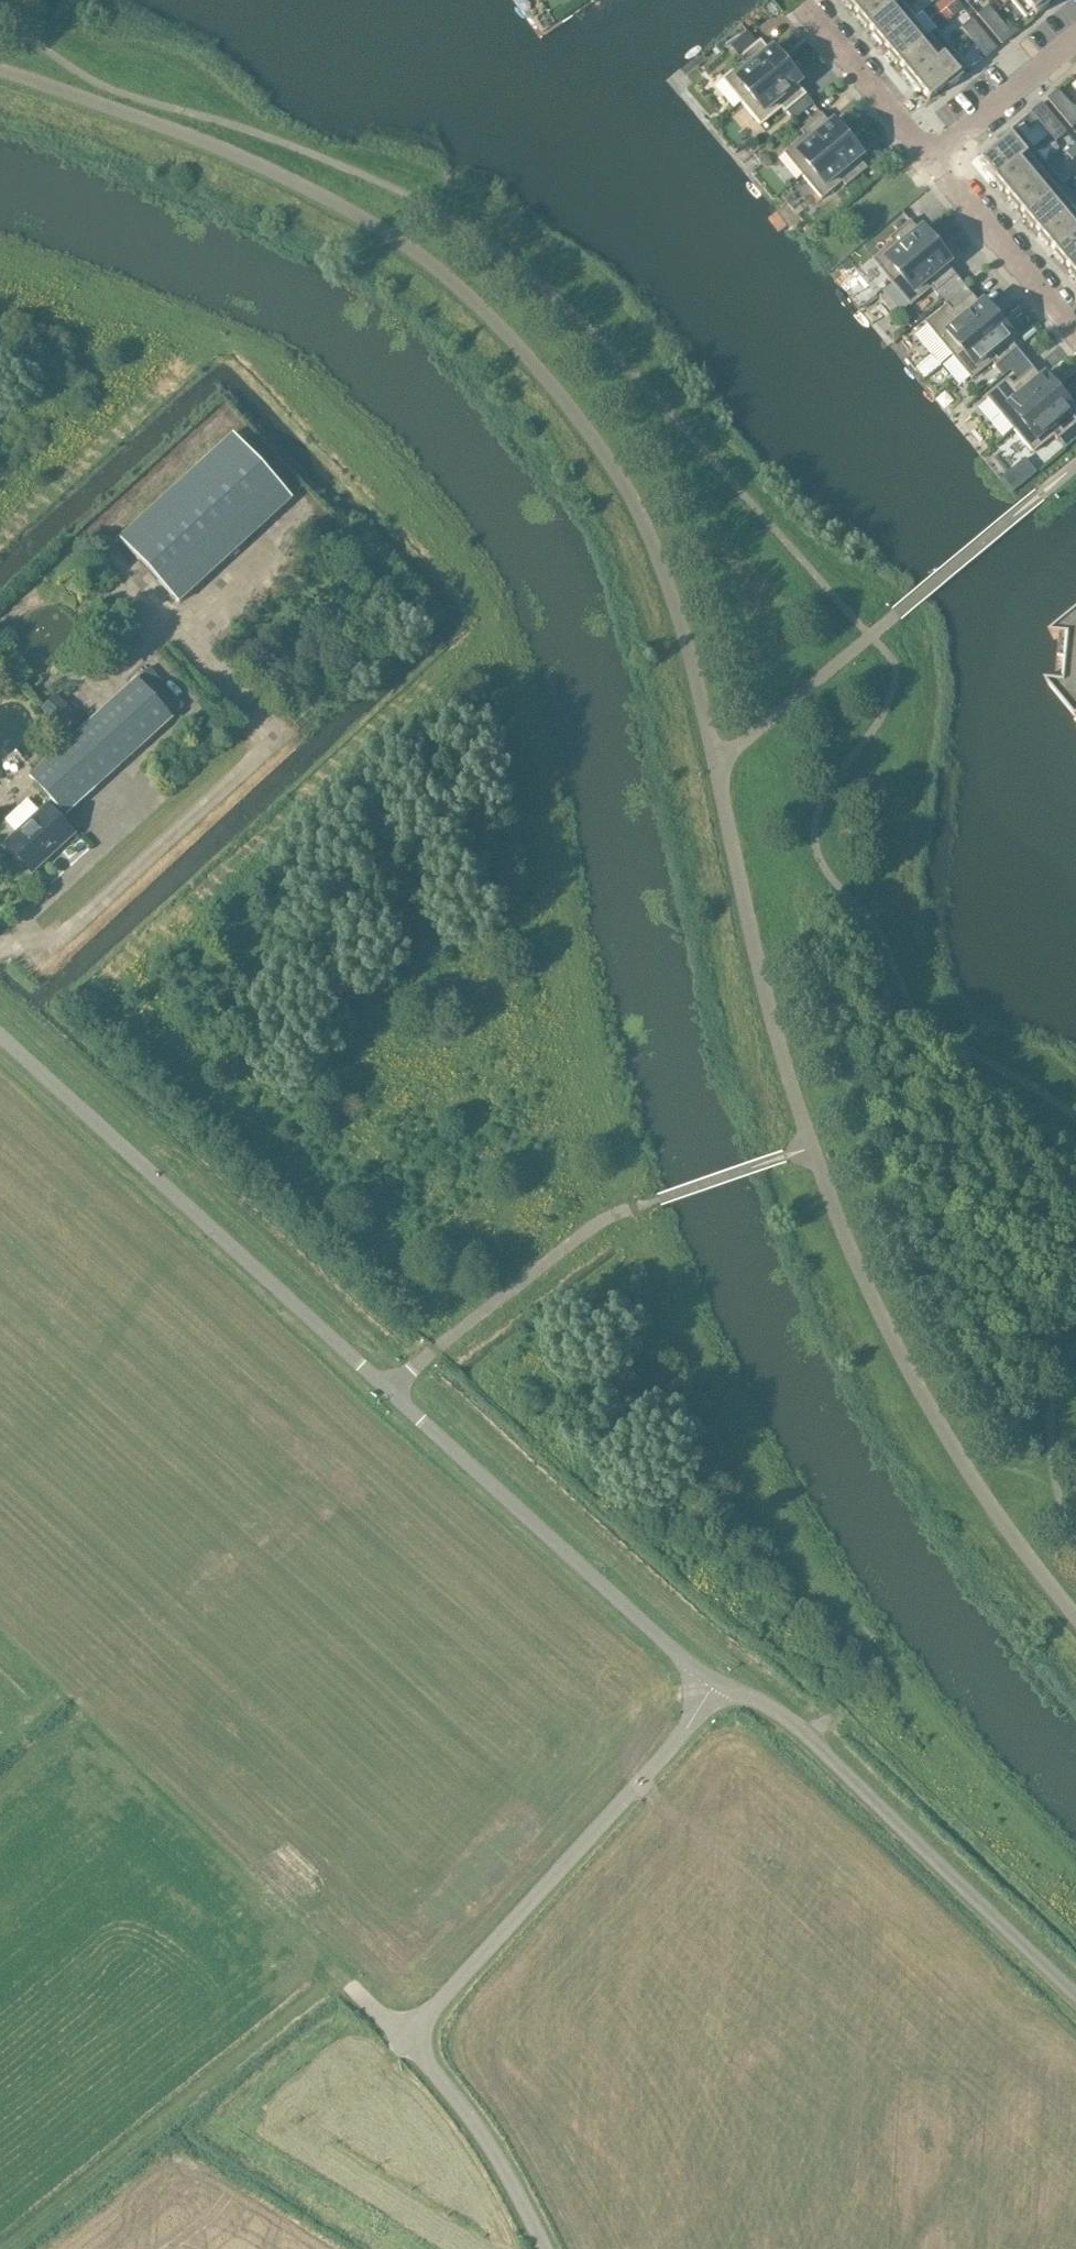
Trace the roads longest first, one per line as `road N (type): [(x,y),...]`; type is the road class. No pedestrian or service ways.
road 1 (unclassified): [(1075,1990),(783,1713),(676,1652),(0,1034)]
road 2 (residential): [(1075,330),(930,162)]
road 3 (residential): [(930,162),(808,14)]
road 4 (residential): [(930,162),(1075,38)]

